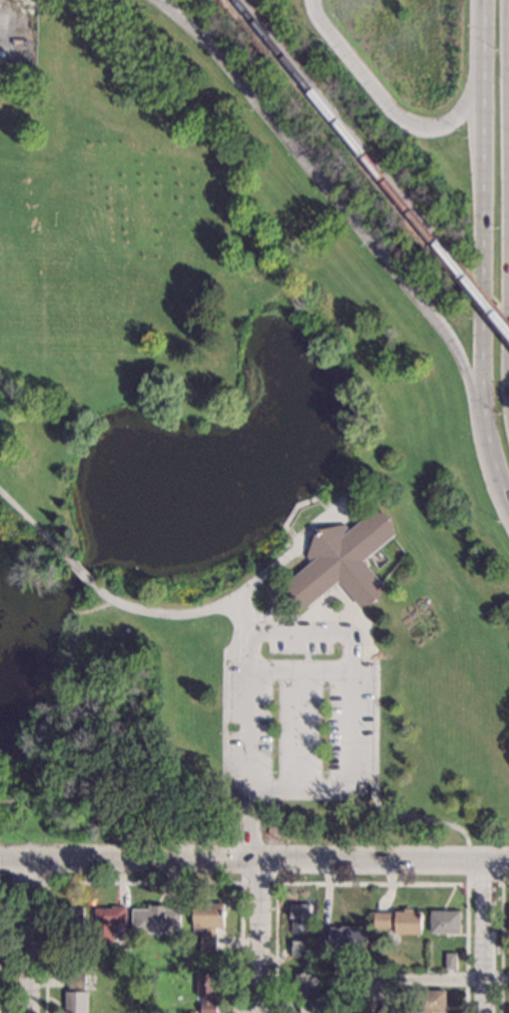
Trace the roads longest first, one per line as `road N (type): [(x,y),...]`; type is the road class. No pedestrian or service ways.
road 1 (primary): [(157,0),(230,69),(438,322),(457,351),(485,441)]
road 2 (residential): [(508,865),(0,863)]
road 3 (secondary): [(480,57),(485,441),(508,505)]
road 4 (primary): [(480,57),(461,112),(446,128),(426,130),(388,108),(310,0)]
road 5 (residential): [(28,1012),(31,863)]
road 6 (residential): [(258,1012),(260,864)]
road 7 (residential): [(488,1012),(490,865)]

